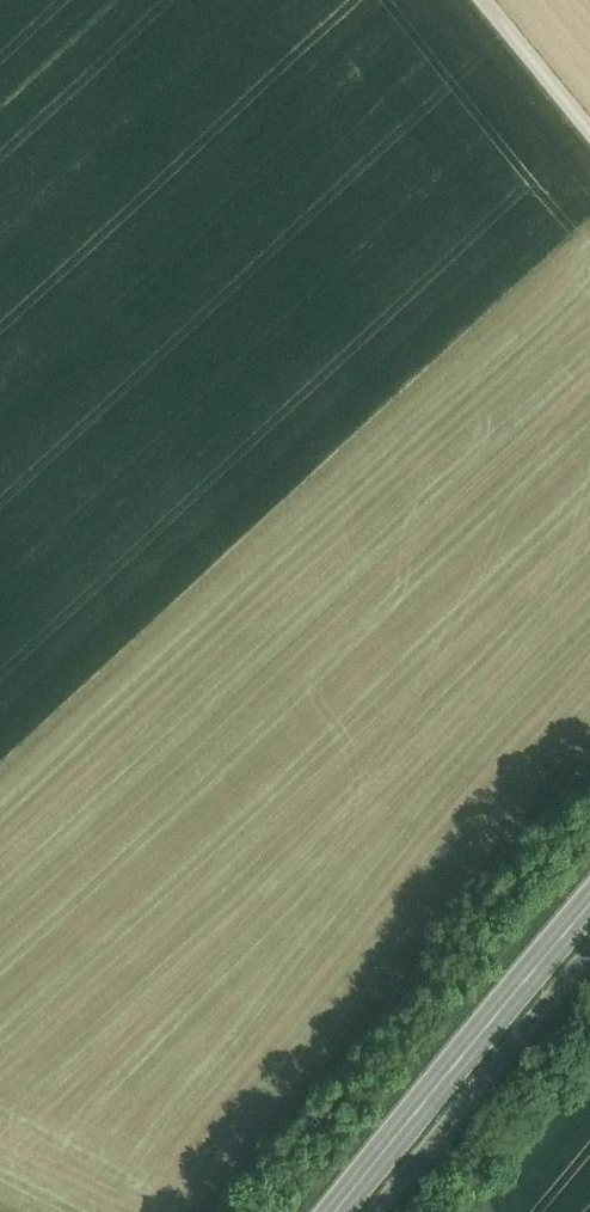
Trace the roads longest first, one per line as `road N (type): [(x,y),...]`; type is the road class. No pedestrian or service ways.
road 1 (secondary): [(334,1211),(589,893)]
road 2 (unclassified): [(480,0),(589,136)]

